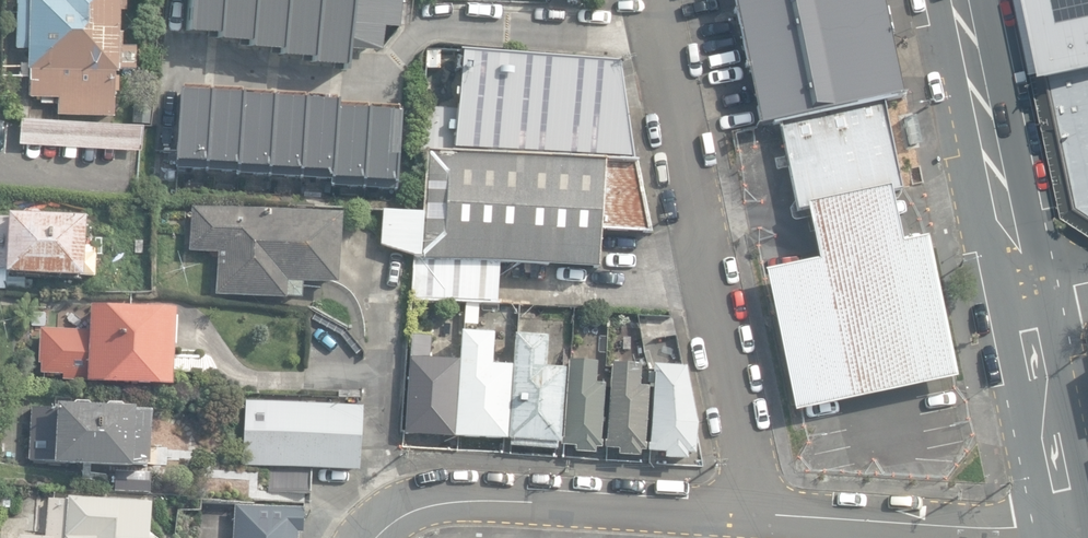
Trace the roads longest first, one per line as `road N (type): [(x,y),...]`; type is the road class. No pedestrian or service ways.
road 1 (residential): [(655,0),(752,467),(753,515)]
road 2 (residential): [(369,537),(403,513),(428,506),(753,515)]
road 3 (residential): [(753,515),(1070,532)]
road 4 (secondary): [(960,0),(1023,295)]
road 5 (secondary): [(1023,295),(1070,532)]

